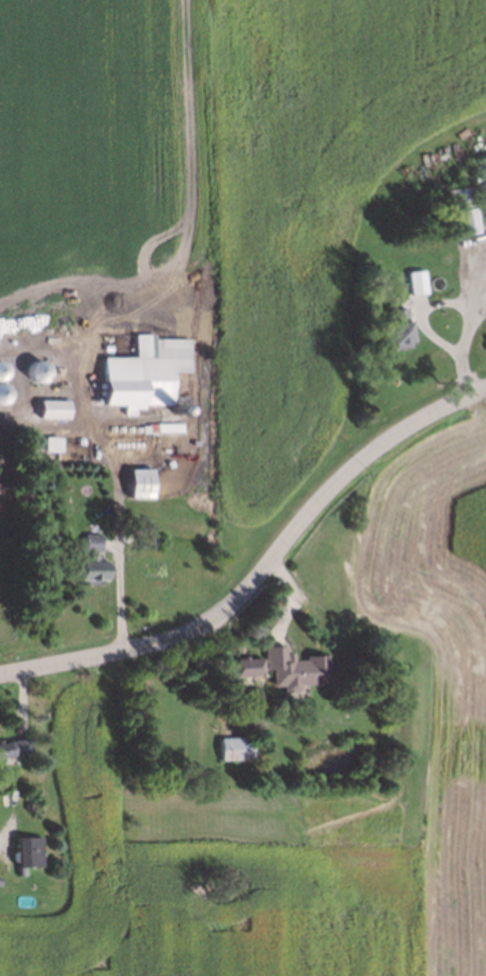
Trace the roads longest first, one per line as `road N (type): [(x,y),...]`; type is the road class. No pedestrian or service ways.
road 1 (tertiary): [(0,672),(196,634),(247,591),(368,456),(485,392)]

